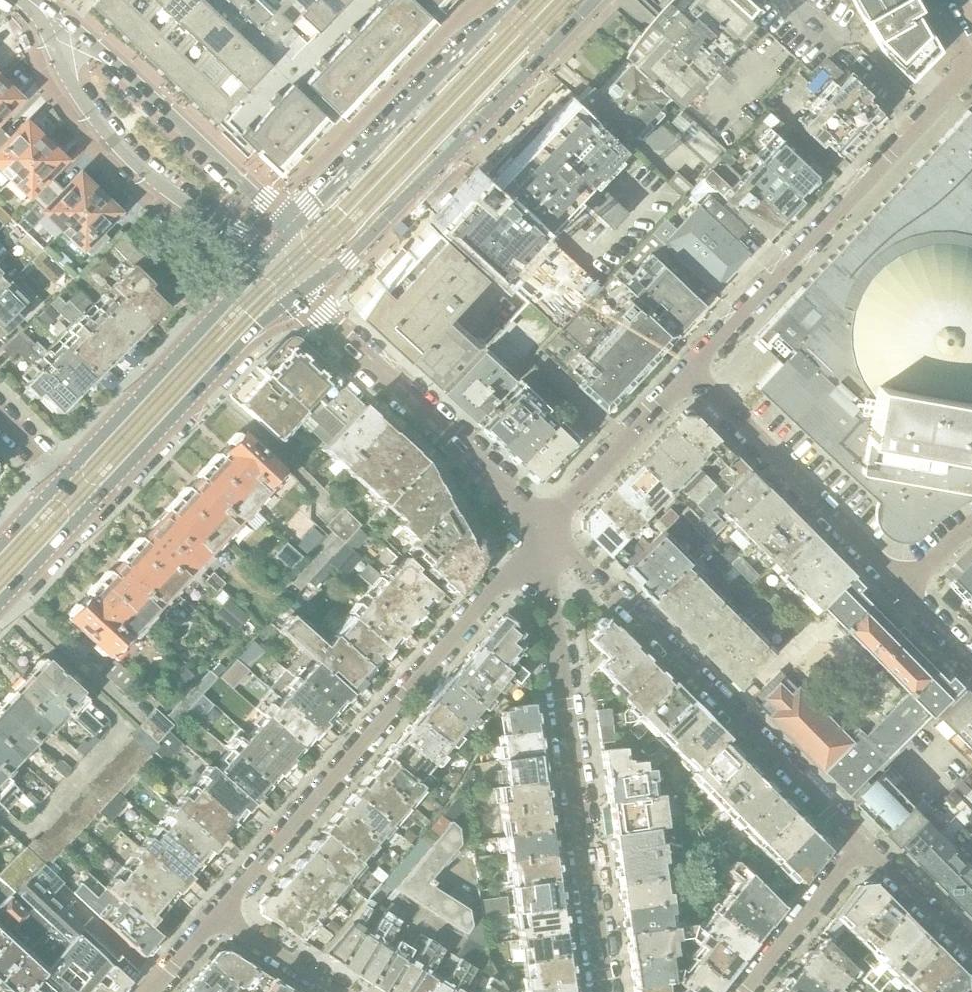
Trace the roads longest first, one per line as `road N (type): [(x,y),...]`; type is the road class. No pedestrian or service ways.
road 1 (residential): [(216,918),(546,526)]
road 2 (residential): [(690,372),(952,93),(966,62),(935,0)]
road 3 (residential): [(605,991),(546,526)]
road 4 (residential): [(860,845),(546,526)]
road 5 (secondary): [(328,272),(596,0)]
road 6 (residential): [(546,526),(279,279)]
road 7 (residential): [(56,26),(69,85),(114,144),(167,190),(248,239),(279,279)]
road 8 (secondary): [(509,0),(326,188),(294,238)]
road 9 (residential): [(294,238),(99,44),(56,26)]
road 10 (residential): [(690,372),(903,587)]
road 11 (secondary): [(279,279),(77,496)]
road 12 (residential): [(546,526),(690,372)]
road 13 (residential): [(743,991),(860,845)]
road 14 (residential): [(971,959),(860,845)]
road 15 (residential): [(333,991),(216,918)]

